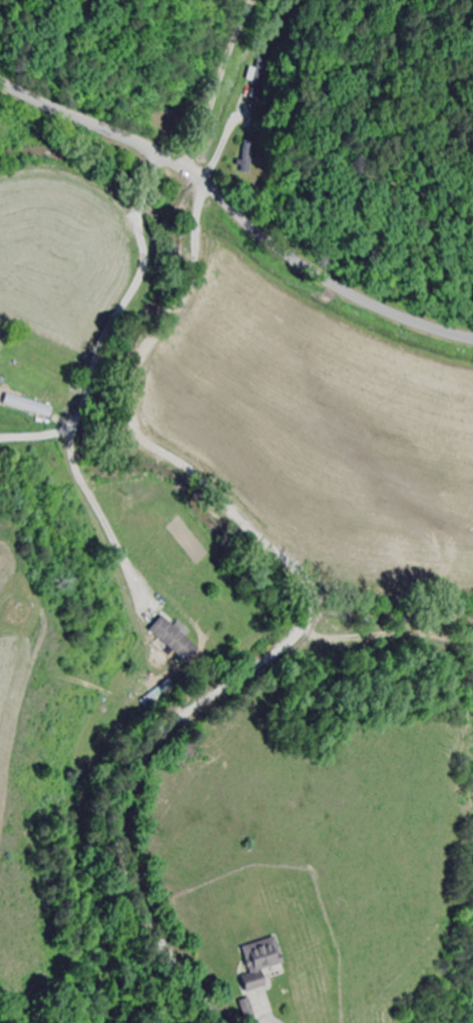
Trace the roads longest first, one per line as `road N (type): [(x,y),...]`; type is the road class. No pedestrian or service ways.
road 1 (residential): [(207,184),(192,278),(136,369),(131,415),(148,443),(203,481),(257,542),(304,577),(312,610),(296,644),(164,735),(130,794),(124,839),(168,948),(227,1022)]
road 2 (residential): [(472,338),(329,281),(207,184)]
road 3 (residential): [(207,184),(154,150),(0,82)]
road 4 (residential): [(313,602),(396,679),(472,681)]

